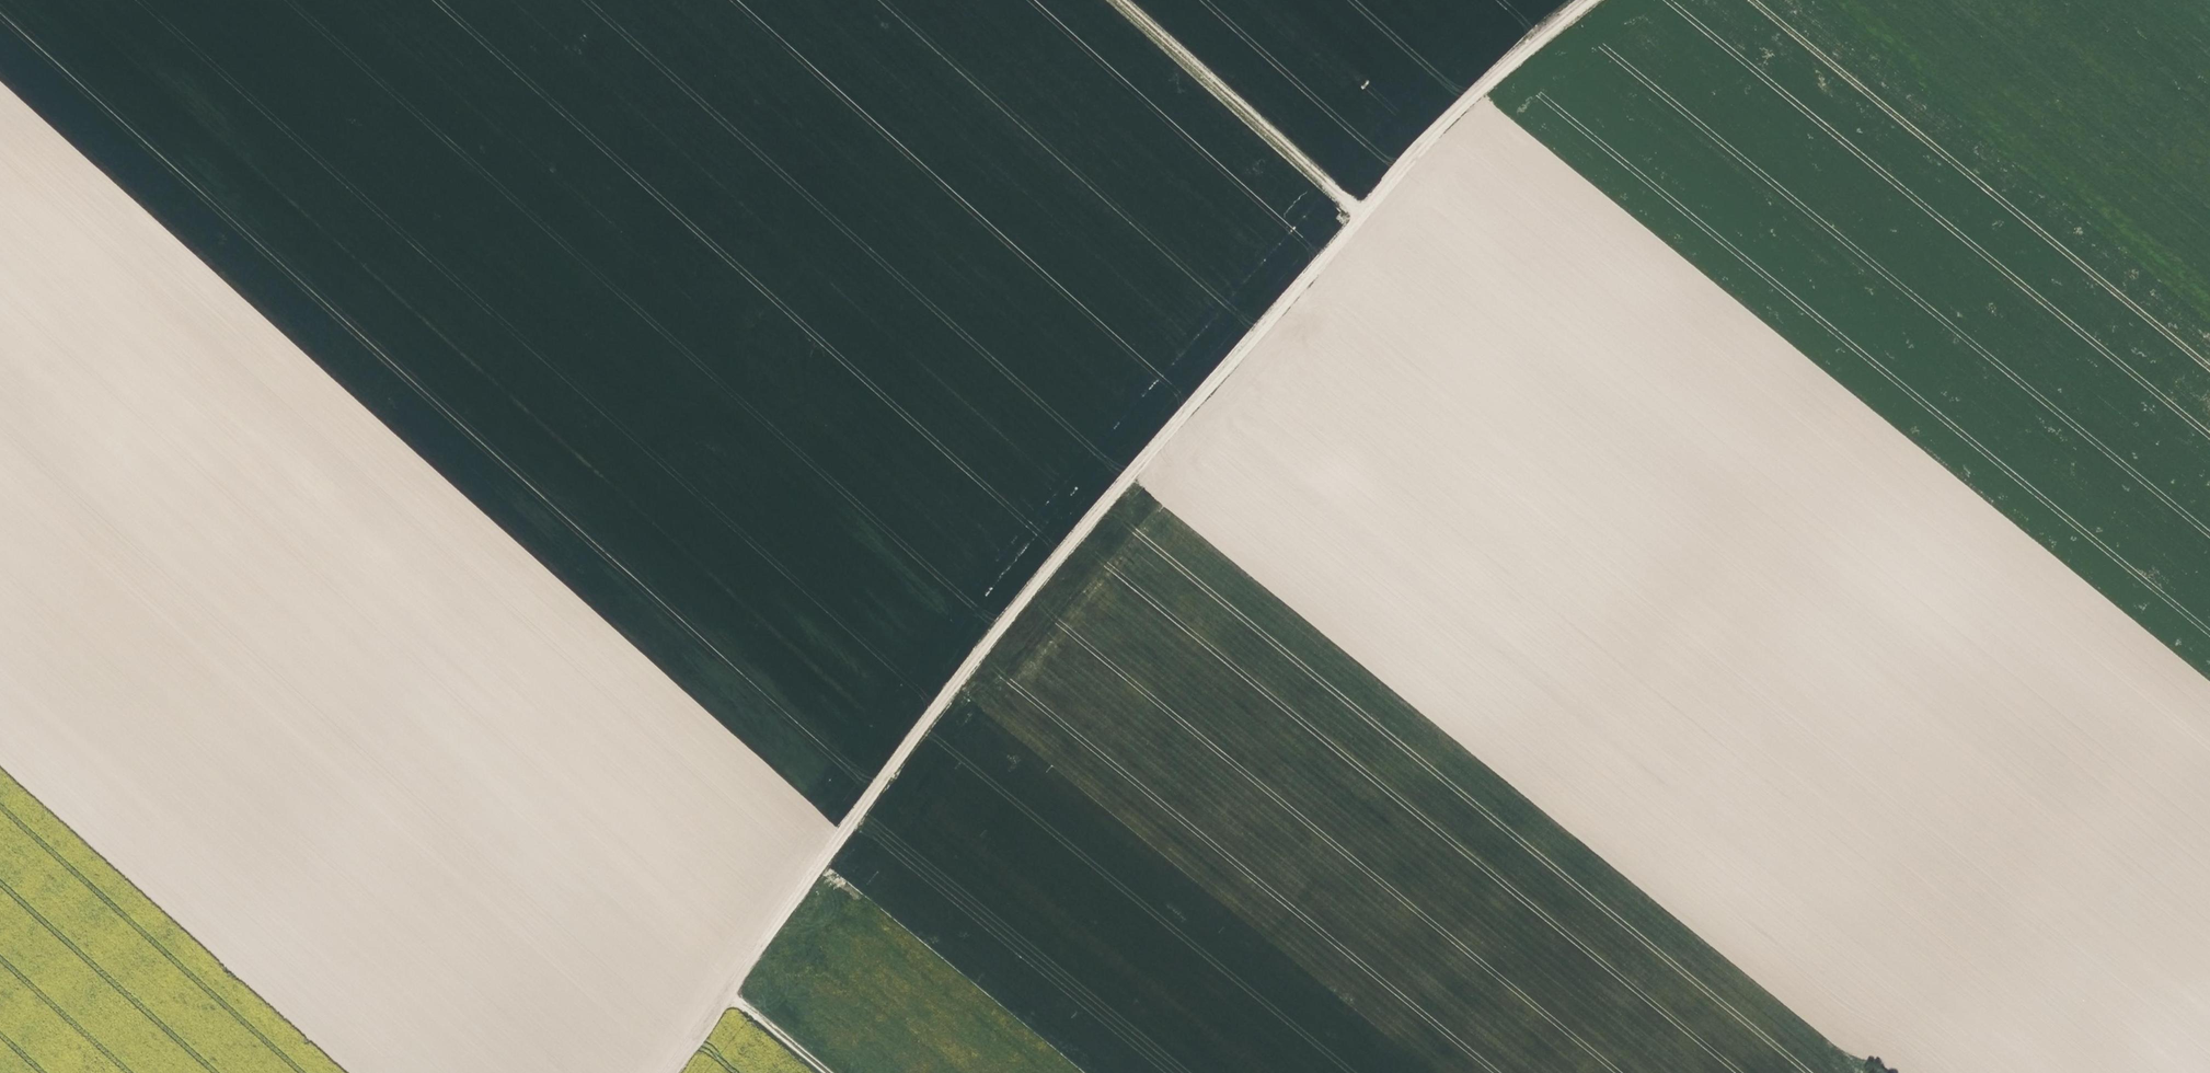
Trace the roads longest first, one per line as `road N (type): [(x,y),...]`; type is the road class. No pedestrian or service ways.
road 1 (track): [(1593,0),(1445,123),(1272,311),(927,714),(668,1072)]
road 2 (track): [(1361,215),(1117,0)]
road 3 (track): [(728,991),(830,1072)]

